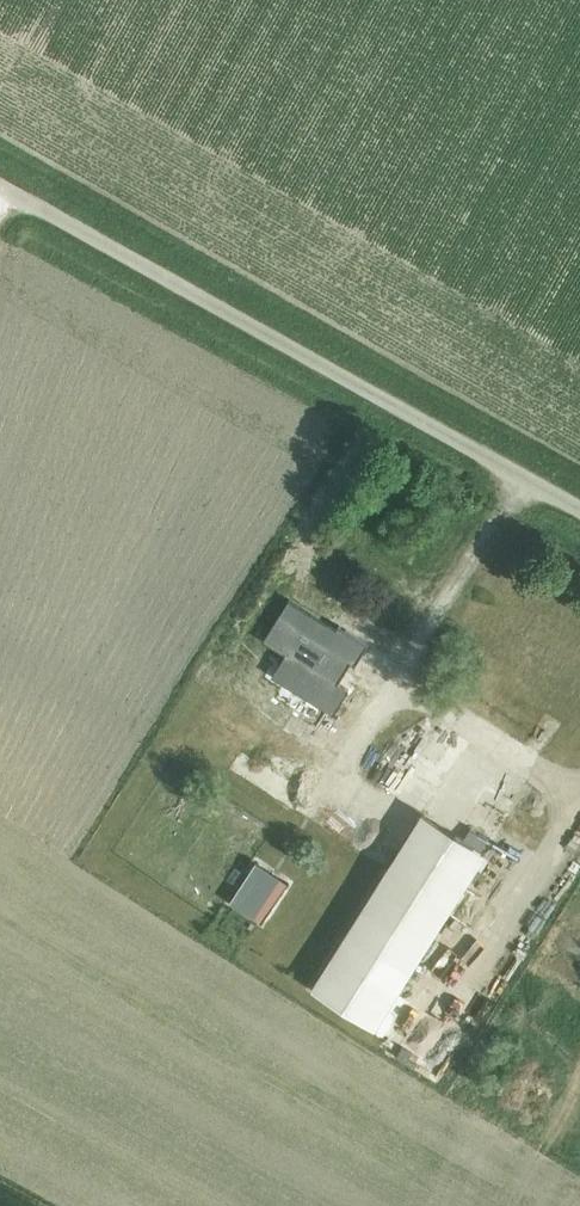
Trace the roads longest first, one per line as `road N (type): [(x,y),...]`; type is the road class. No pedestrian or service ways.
road 1 (unclassified): [(579,502),(0,180)]

